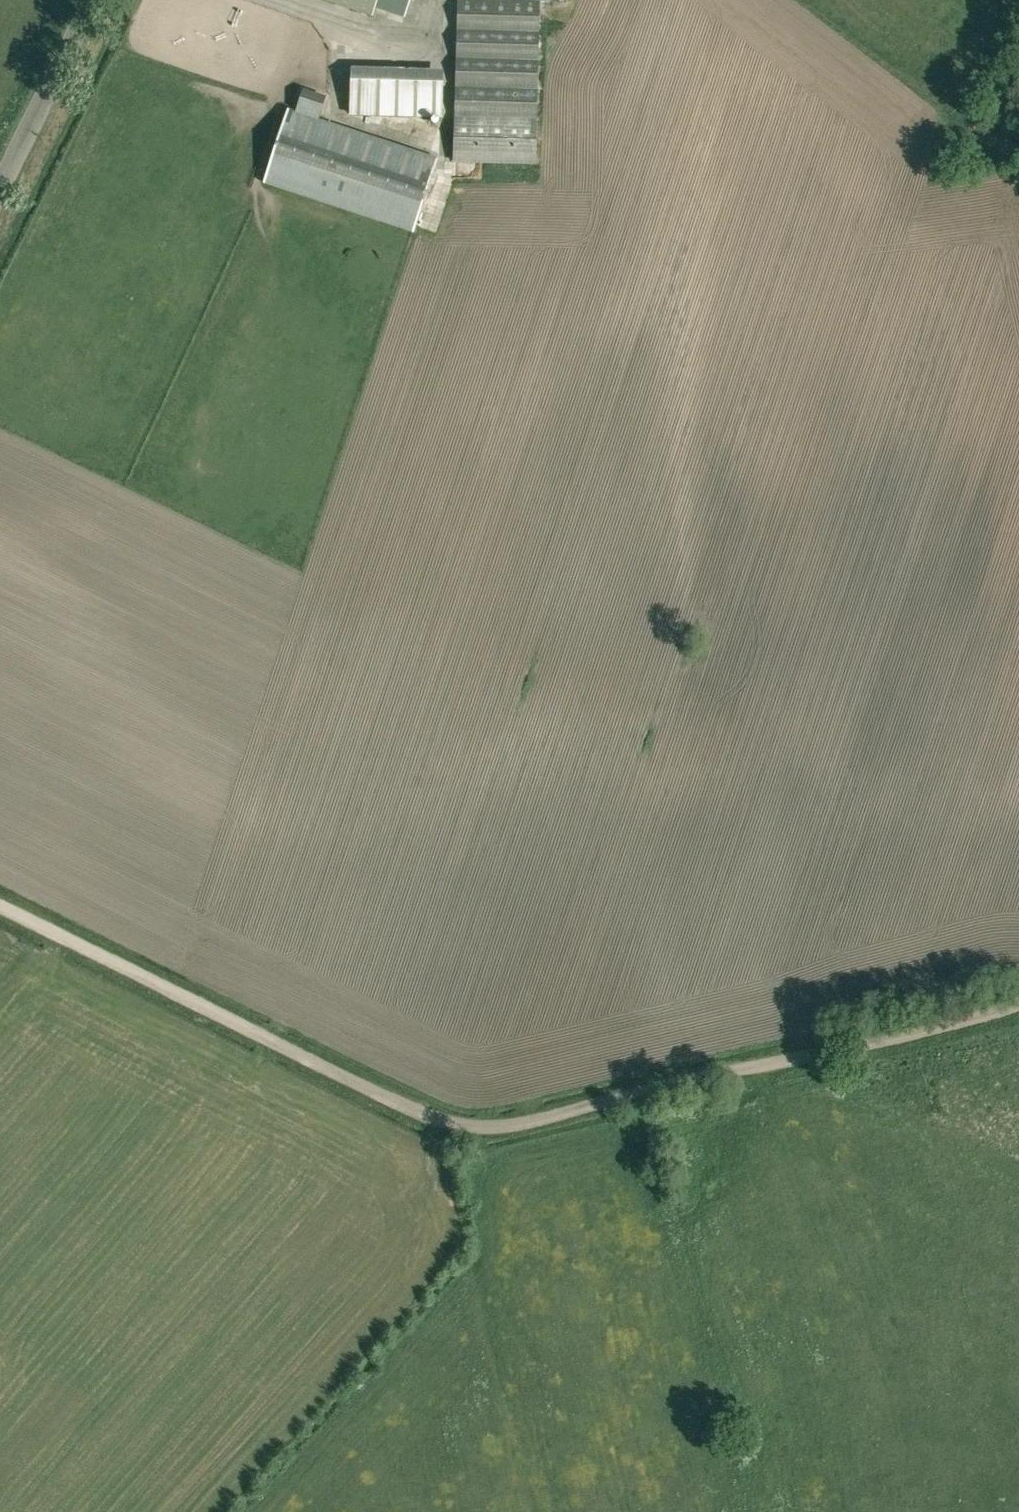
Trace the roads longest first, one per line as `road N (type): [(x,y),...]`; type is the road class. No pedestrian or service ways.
road 1 (track): [(1018,1002),(502,1128),(470,1128),(443,1123),(0,903)]
road 2 (unclassified): [(0,192),(95,0)]

